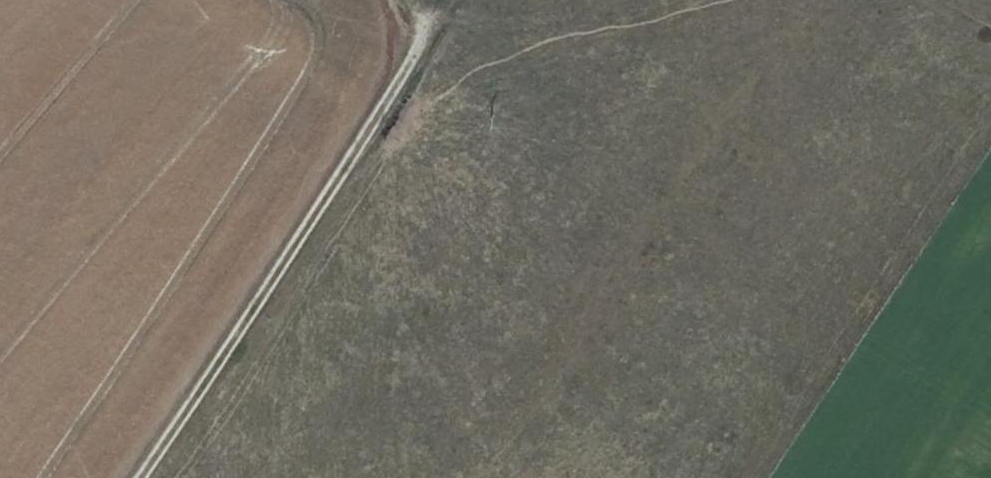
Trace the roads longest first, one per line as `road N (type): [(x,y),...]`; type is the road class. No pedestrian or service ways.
road 1 (track): [(146,477),(261,315),(430,33),(395,0)]

